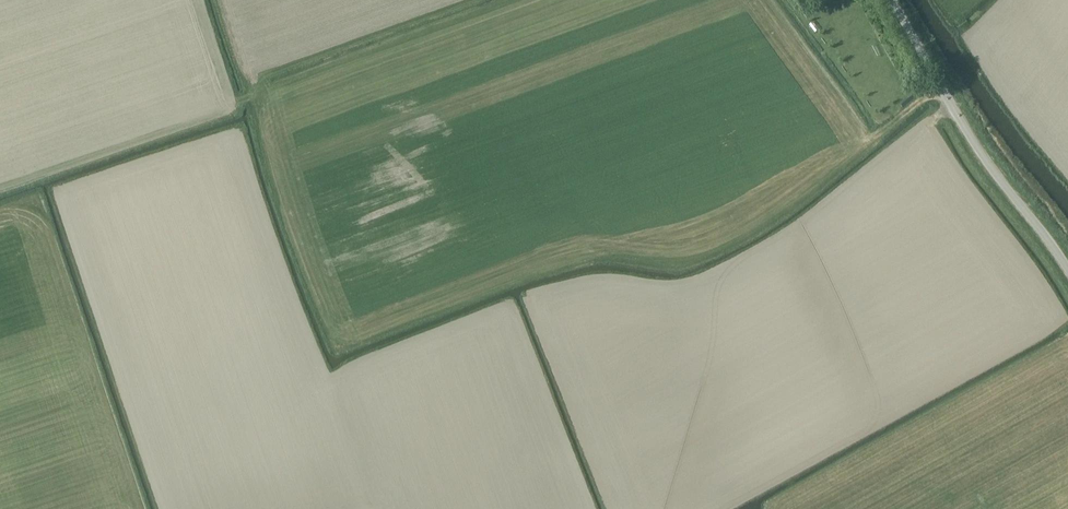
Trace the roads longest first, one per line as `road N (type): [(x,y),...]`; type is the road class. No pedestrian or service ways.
road 1 (unclassified): [(1067,271),(975,146),(891,0)]

